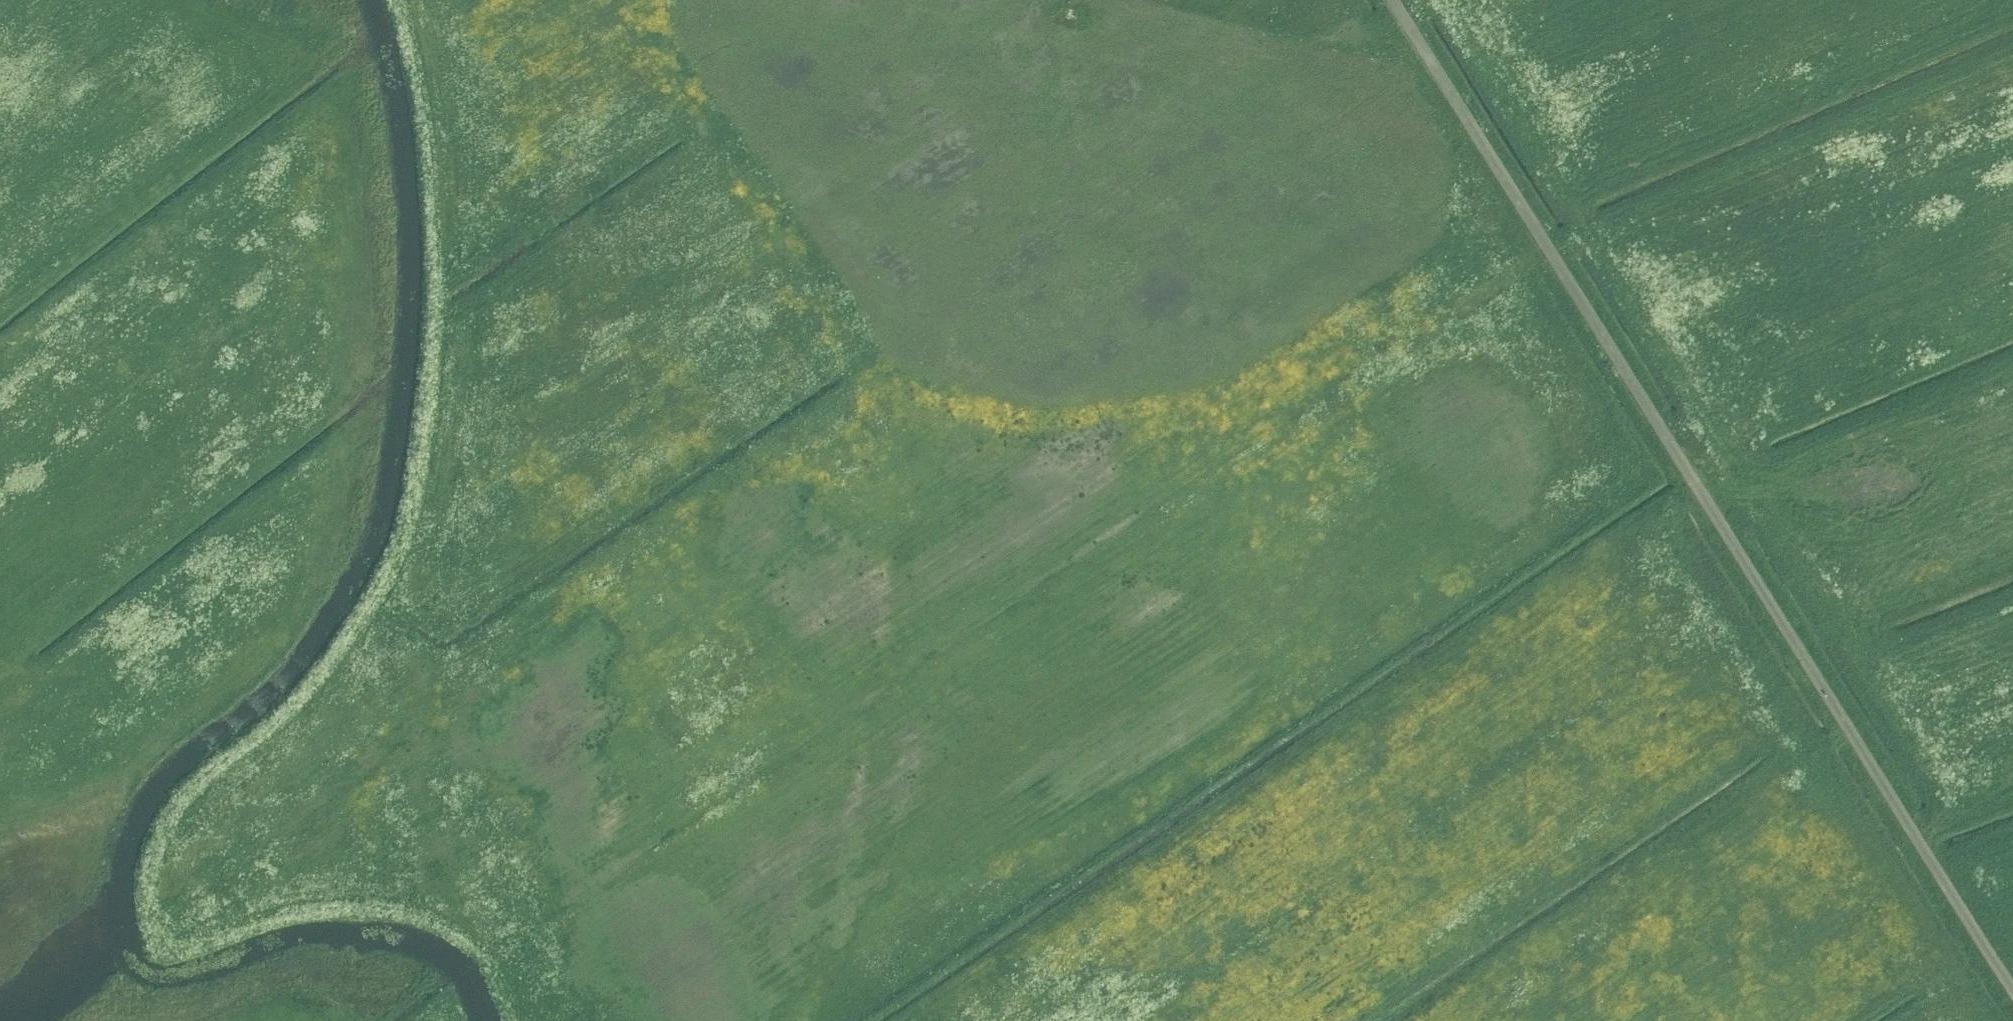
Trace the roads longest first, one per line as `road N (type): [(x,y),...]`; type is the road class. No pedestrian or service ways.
road 1 (unclassified): [(2012,991),(1394,0)]

